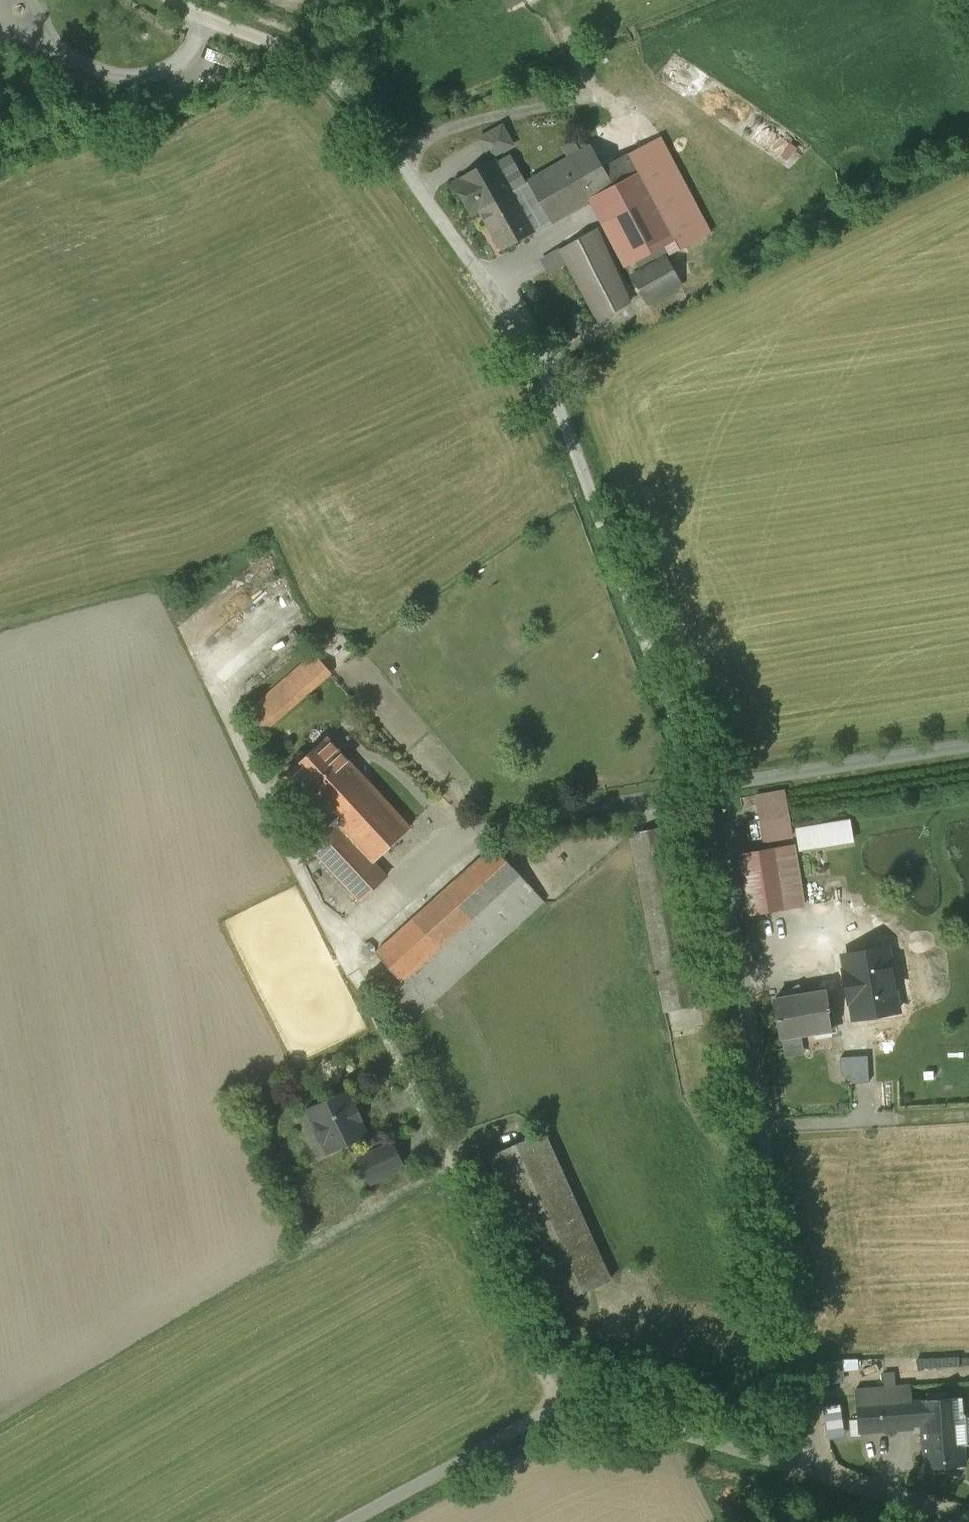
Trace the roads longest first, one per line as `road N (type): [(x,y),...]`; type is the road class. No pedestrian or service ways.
road 1 (unclassified): [(172,0),(279,46),(340,86),(515,321),(701,793)]
road 2 (unclassified): [(701,793),(722,872),(823,1478)]
road 3 (unclassified): [(823,1478),(629,1416),(575,1407),(348,1521)]
road 4 (unclassified): [(968,749),(701,793)]
road 5 (unclassified): [(968,1520),(823,1478)]

